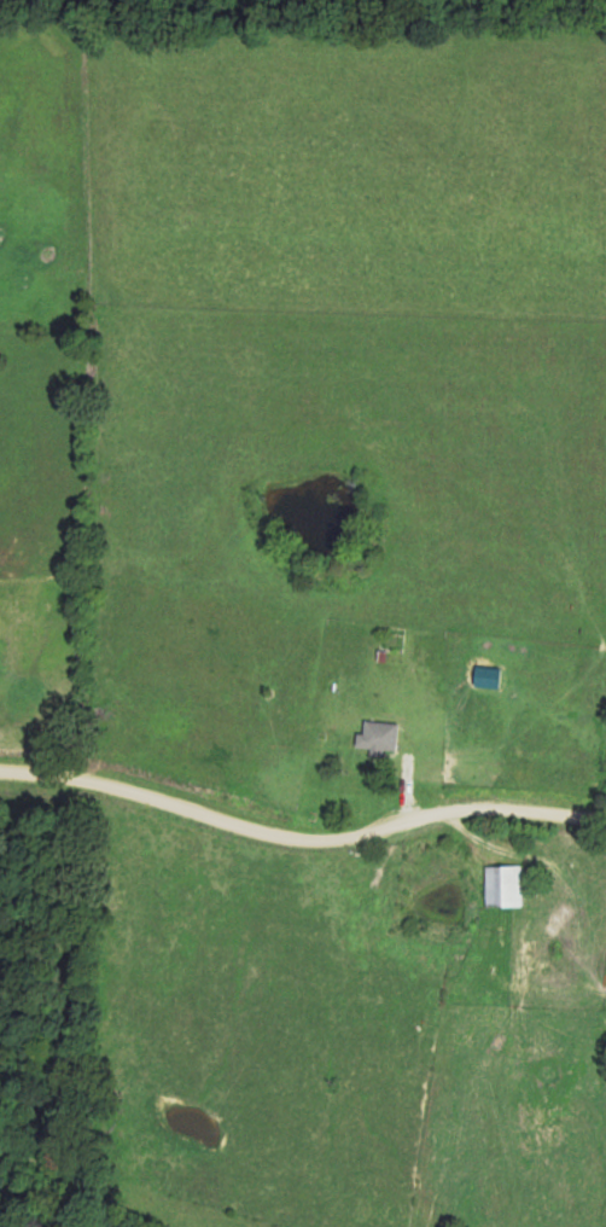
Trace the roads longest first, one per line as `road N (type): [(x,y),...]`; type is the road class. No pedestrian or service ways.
road 1 (residential): [(605,815),(456,803),(351,837),(305,837),(105,775),(0,763)]

